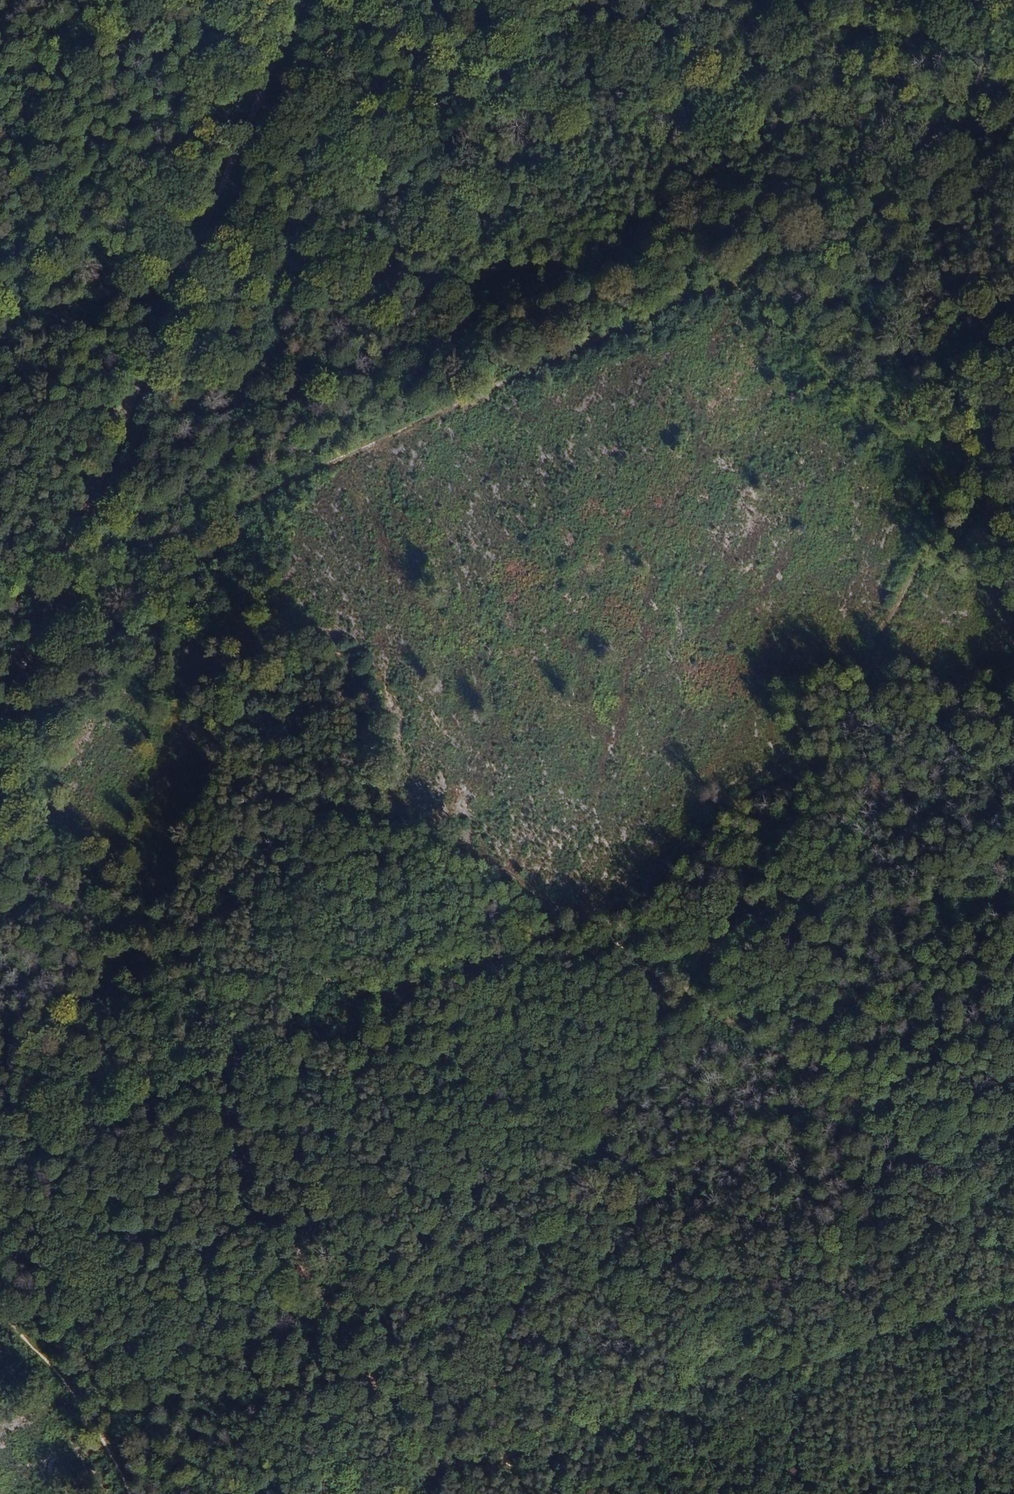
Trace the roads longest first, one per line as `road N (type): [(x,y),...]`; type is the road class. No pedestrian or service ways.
road 1 (track): [(306,0),(0,719)]

